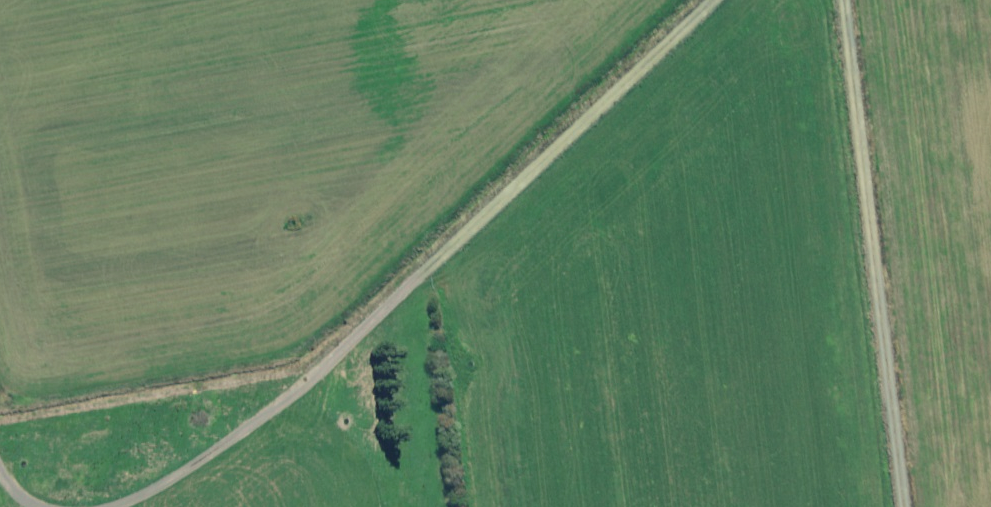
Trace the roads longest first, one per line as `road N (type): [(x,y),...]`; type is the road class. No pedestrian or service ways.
road 1 (track): [(717,0),(304,387),(193,468),(114,506)]
road 2 (track): [(905,506),(841,0)]

